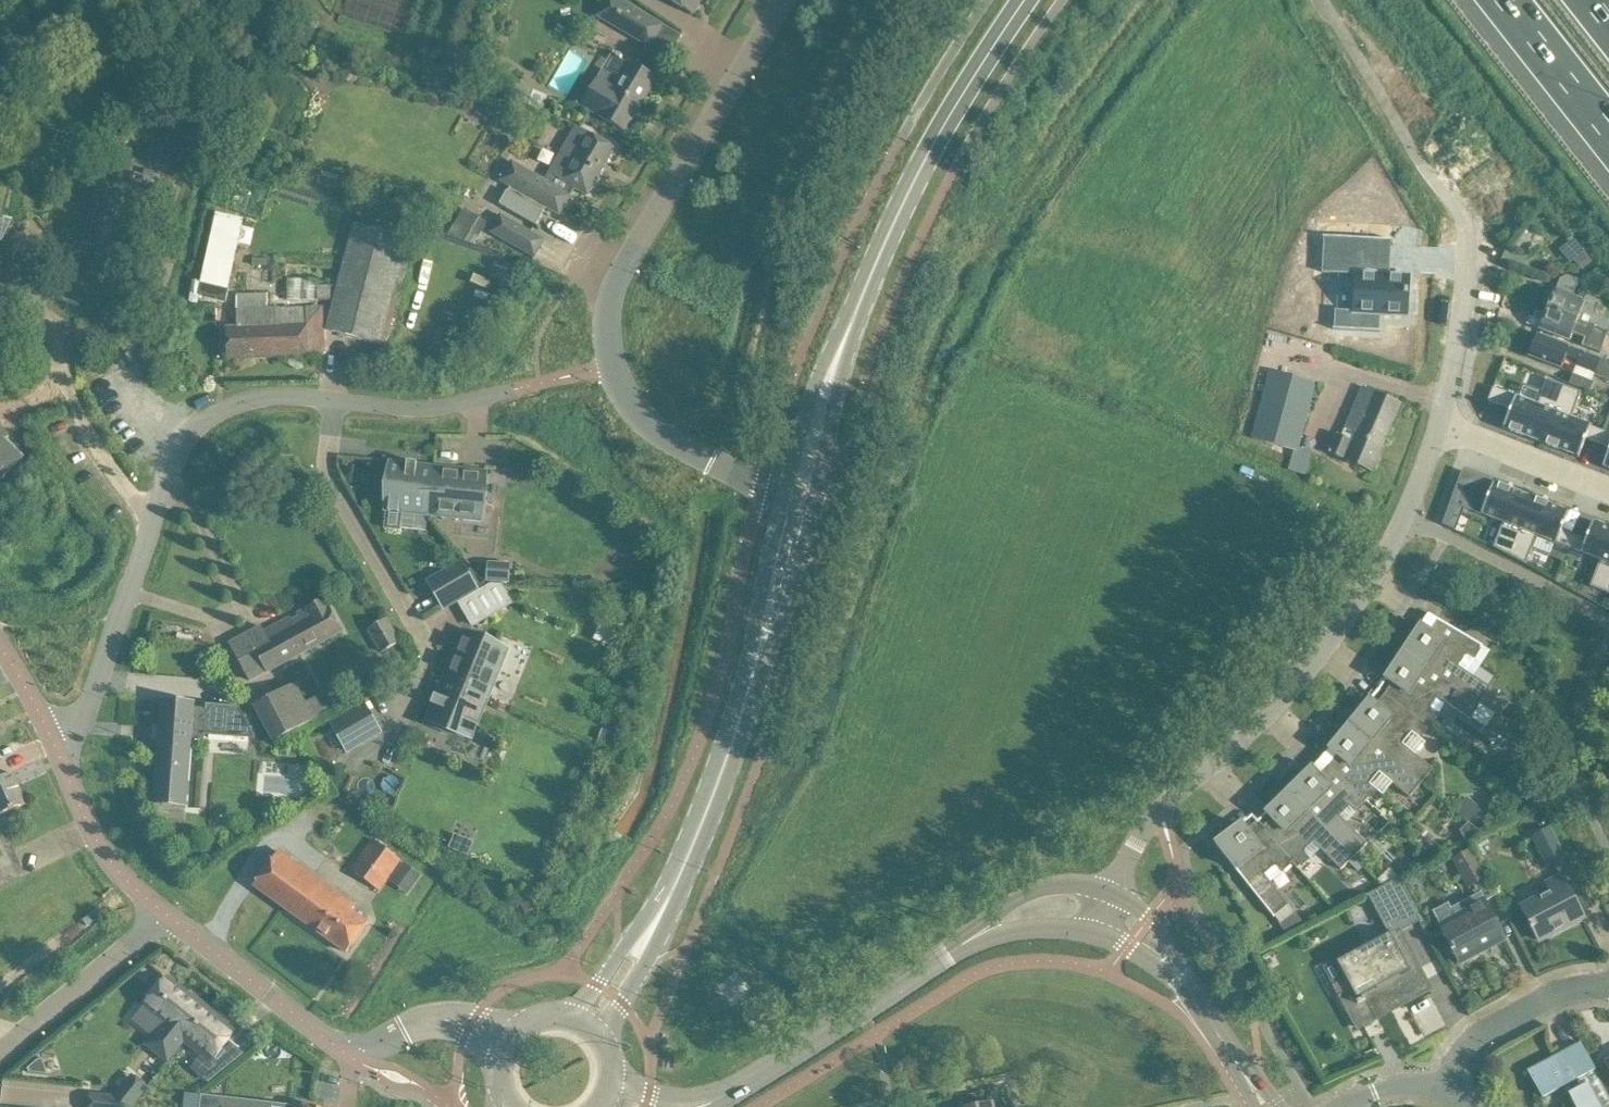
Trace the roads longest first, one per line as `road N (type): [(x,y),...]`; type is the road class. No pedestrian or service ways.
road 1 (residential): [(1116,890),(1135,847),(1164,812),(1215,771),(1341,630),(1444,425)]
road 2 (secondary): [(786,495),(733,708),(696,806),(631,939),(565,1016)]
road 3 (secondary): [(605,1045),(685,899),(735,778),(799,541)]
road 4 (residential): [(57,752),(85,709),(181,446),(219,409),(248,398),(334,399)]
road 5 (residential): [(612,365),(606,331),(626,264),(782,0)]
road 6 (residential): [(386,765),(429,661),(426,640),(328,472),(334,399)]
road 7 (secondary): [(870,273),(928,155),(1027,0)]
road 8 (residential): [(334,399),(443,406),(612,365)]
road 9 (residential): [(1444,425),(1464,337),(1470,251),(1463,216),(1418,164)]
road 10 (secondary): [(799,541),(870,273)]
road 11 (tertiary): [(719,1100),(934,960)]
road 12 (secondary): [(870,273),(836,337),(786,495)]
road 13 (residential): [(786,495),(666,439),(612,365)]
road 14 (residential): [(349,1045),(322,1033),(169,914)]
road 15 (residential): [(169,914),(0,1050)]
road 16 (residential): [(1449,1093),(1465,1051),(1507,1017),(1571,988),(1608,985)]
road 17 (tertiary): [(1116,890),(1037,890),(962,933),(934,960)]
road 18 (residential): [(169,914),(88,829),(57,752)]
road 19 (residential): [(1608,489),(1444,425)]
road 20 (tertiary): [(934,960),(1019,928),(1101,937)]
road 21 (motorway): [(1509,0),(1608,126)]
road 22 (tertiary): [(1200,1000),(1151,916),(1116,890)]
road 23 (tertiary): [(1266,1106),(1200,1000)]

